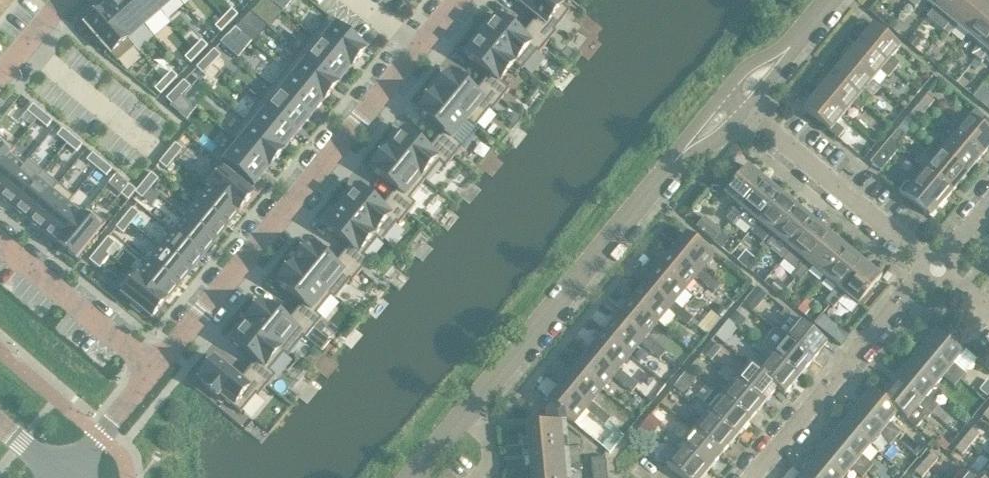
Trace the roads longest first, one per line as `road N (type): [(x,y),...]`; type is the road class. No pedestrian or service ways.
road 1 (residential): [(412,477),(644,193),(741,98)]
road 2 (residential): [(455,0),(154,371)]
road 3 (residential): [(755,477),(936,267)]
road 4 (residential): [(936,267),(767,130),(741,98)]
road 5 (residential): [(154,371),(0,246)]
road 6 (residential): [(741,98),(837,0)]
road 7 (residential): [(154,371),(71,477)]

